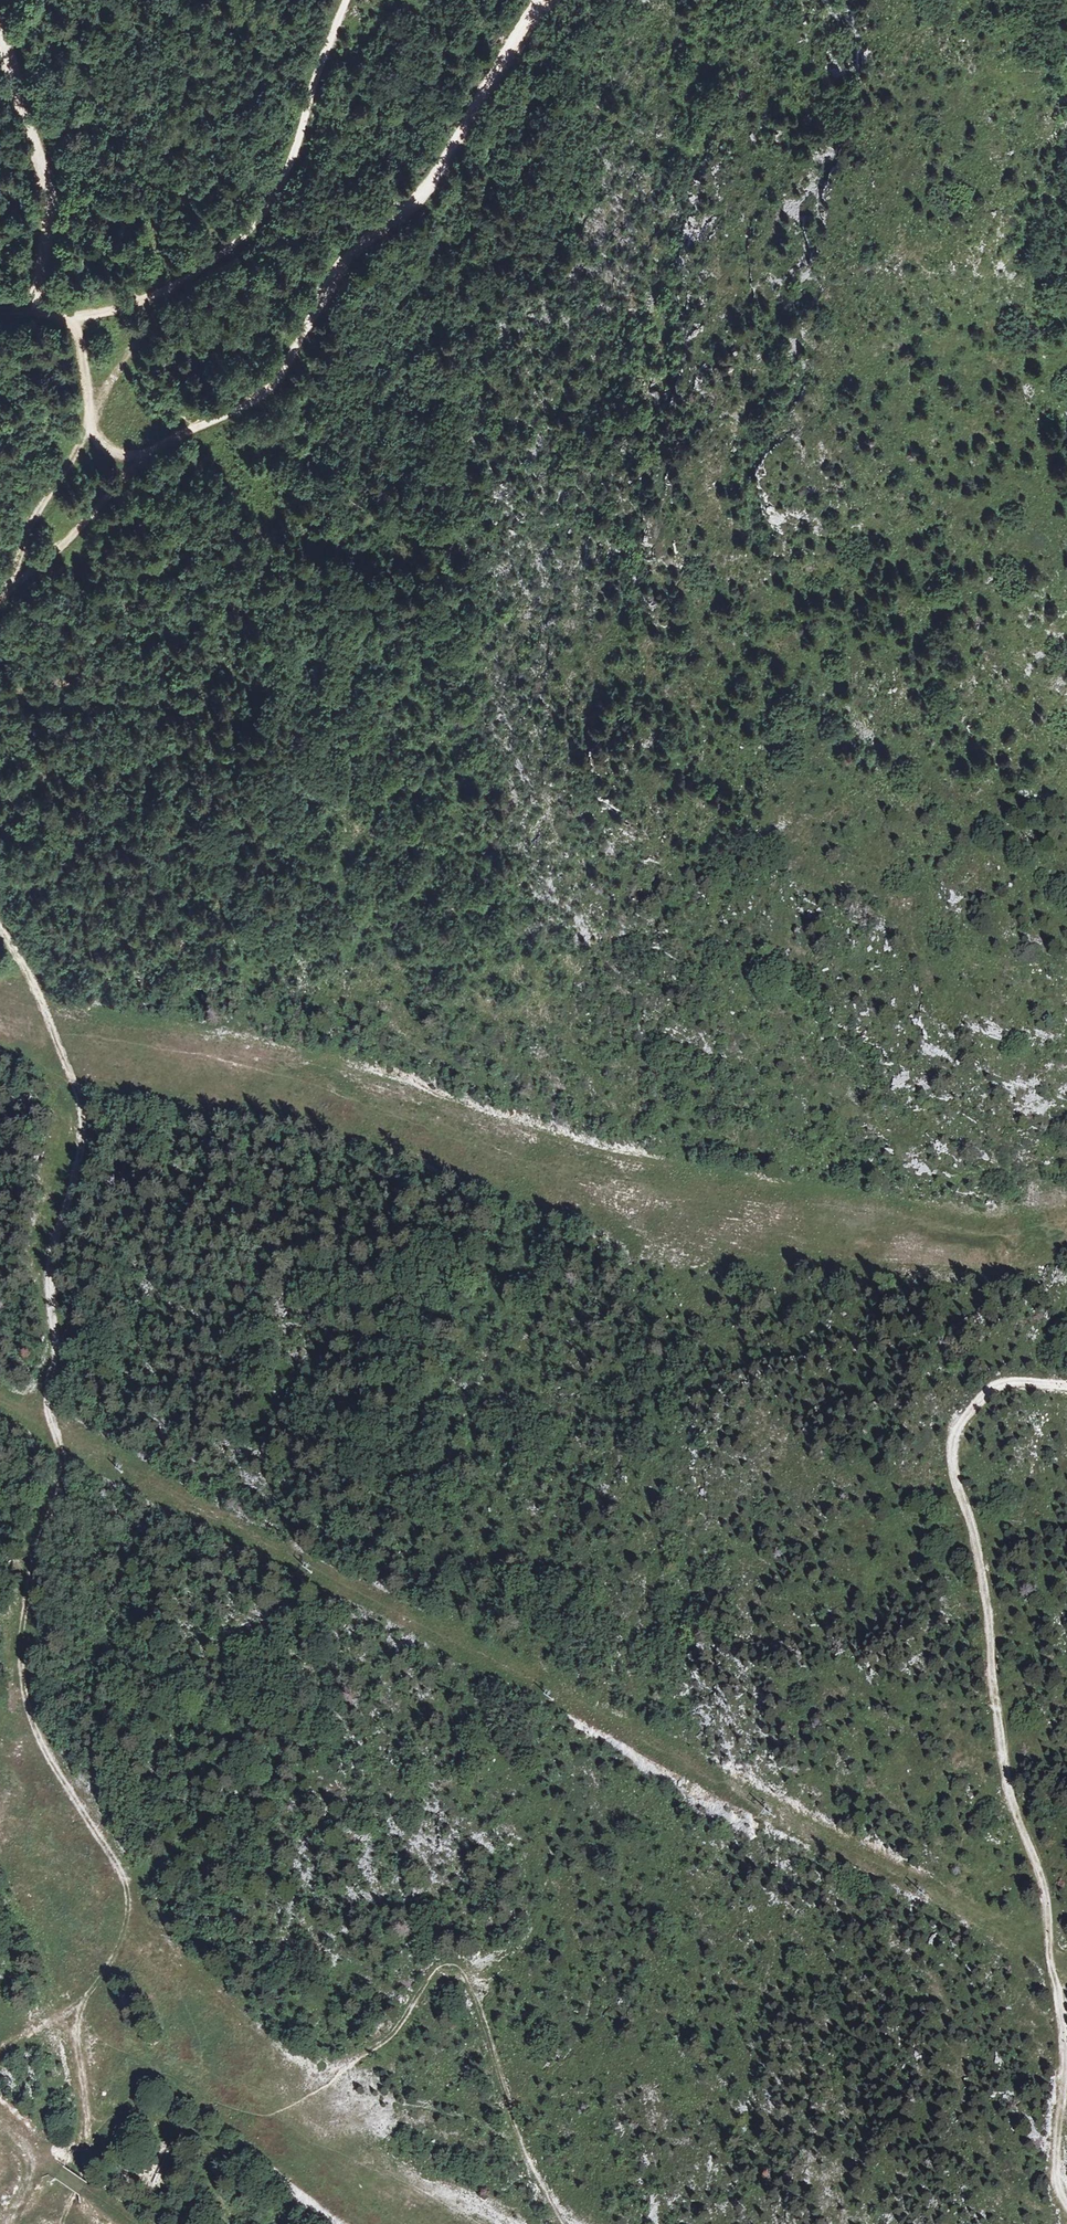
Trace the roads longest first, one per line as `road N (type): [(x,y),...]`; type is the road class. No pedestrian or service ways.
road 1 (track): [(0,2048),(84,2003),(128,1919),(117,1861),(46,1756),(19,1687),(29,1567),(62,1479),(42,1406),(52,1324),(47,1266),(84,1128),(31,979),(0,929)]
road 2 (track): [(1066,1386),(1012,1382),(988,1390),(961,1423),(952,1451),(987,1601),(1010,1804),(1039,1867),(1049,1921),(1065,2058),(1059,2133),(1066,2204)]
road 3 (track): [(538,0),(426,193),(349,251),(266,392),(180,436),(117,453),(92,423),(76,319)]
road 4 (track): [(76,319),(154,296),(221,258),(255,224),(283,183),(347,0)]
road 5 (track): [(0,37),(44,169),(37,300),(76,319)]
road 6 (track): [(117,453),(123,467),(113,493),(0,592)]
road 7 (track): [(6,2223),(32,2163),(0,2122)]

